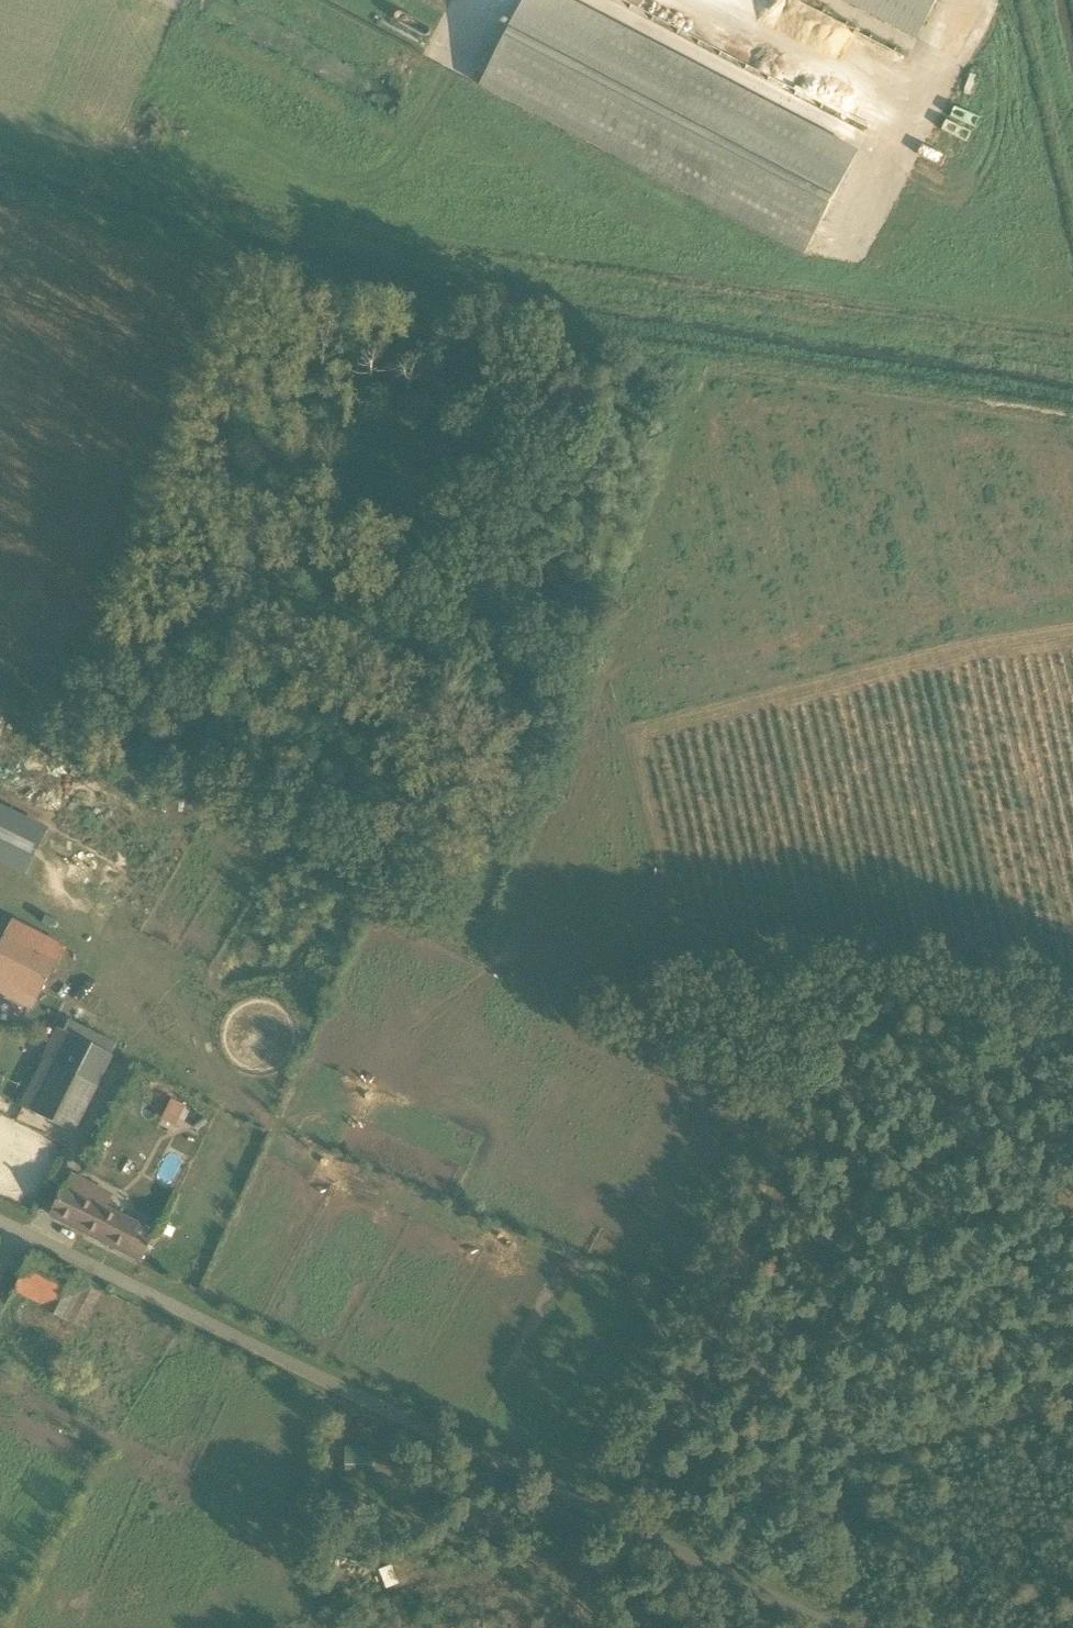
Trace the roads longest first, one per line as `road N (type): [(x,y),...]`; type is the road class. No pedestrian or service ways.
road 1 (unclassified): [(804,1627),(0,1228)]
road 2 (track): [(596,1519),(630,1497),(1072,1392)]
road 3 (track): [(162,65),(265,144),(343,174),(388,178),(421,149),(460,59)]

